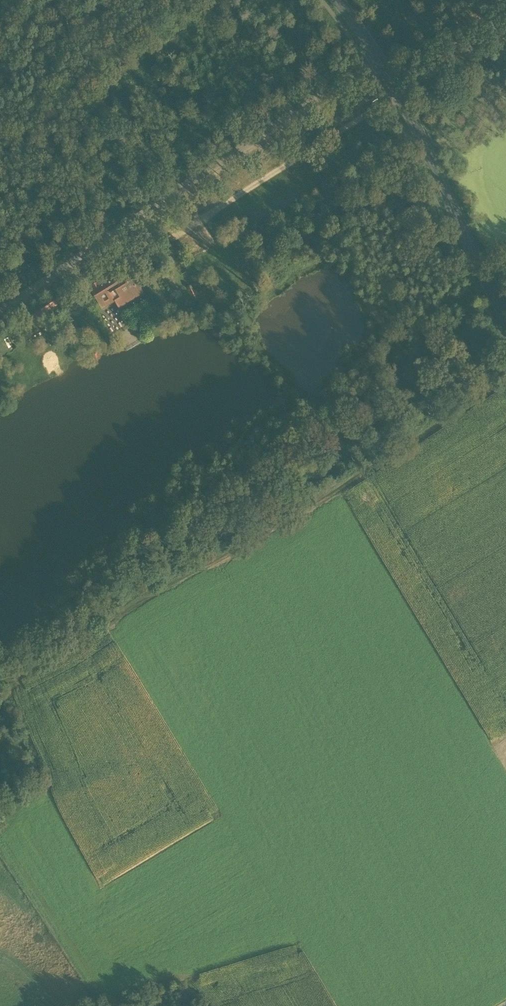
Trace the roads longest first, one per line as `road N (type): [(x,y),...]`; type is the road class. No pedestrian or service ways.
road 1 (unclassified): [(0,305),(364,64)]
road 2 (tertiary): [(505,320),(380,60)]

